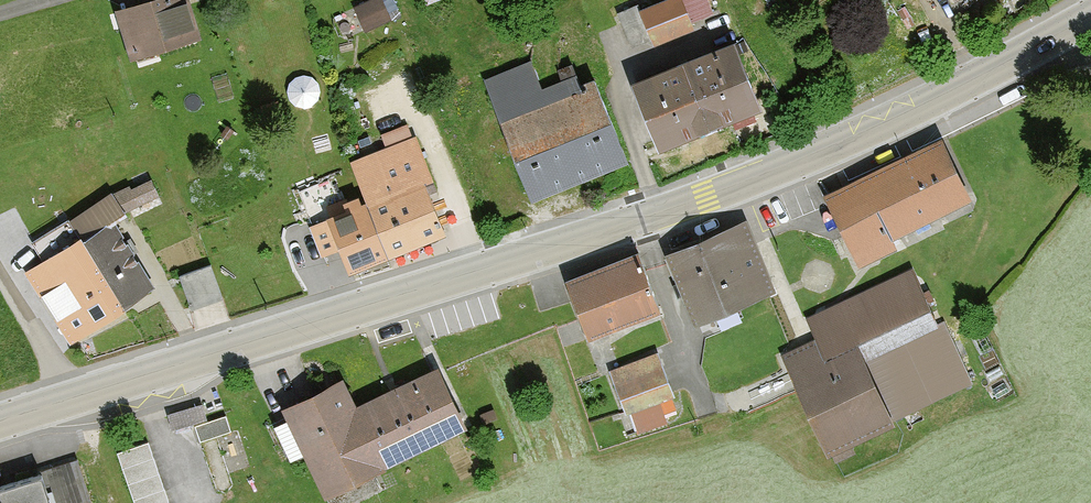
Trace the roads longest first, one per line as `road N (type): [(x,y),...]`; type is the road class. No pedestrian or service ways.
road 1 (secondary): [(0,421),(707,195),(883,124),(1090,14)]

